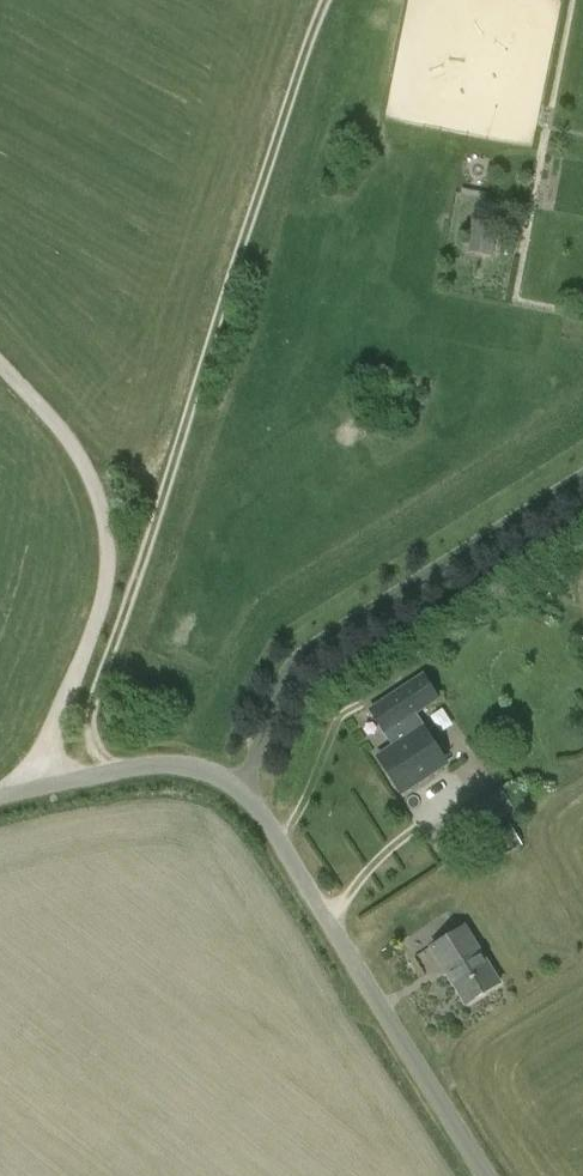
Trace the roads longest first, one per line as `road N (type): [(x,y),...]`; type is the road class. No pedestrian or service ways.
road 1 (track): [(107,774),(91,741),(92,704),(323,0)]
road 2 (unclassified): [(487,1175),(263,813),(239,789),(215,774),(168,764),(0,796)]
road 3 (track): [(31,789),(107,597),(110,538),(96,482),(71,440),(0,364)]

